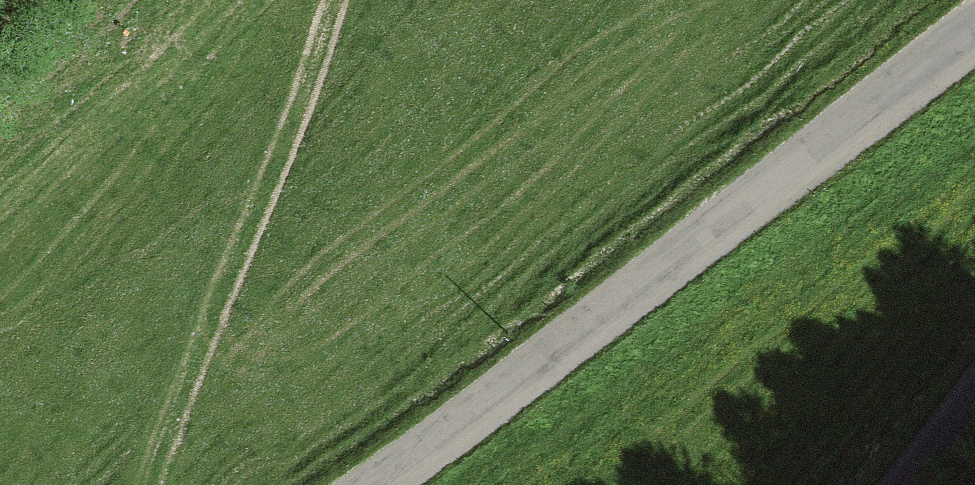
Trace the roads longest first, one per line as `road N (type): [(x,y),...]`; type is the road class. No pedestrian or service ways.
road 1 (unclassified): [(974,37),(381,484)]
road 2 (track): [(137,484),(315,71),(335,0)]

